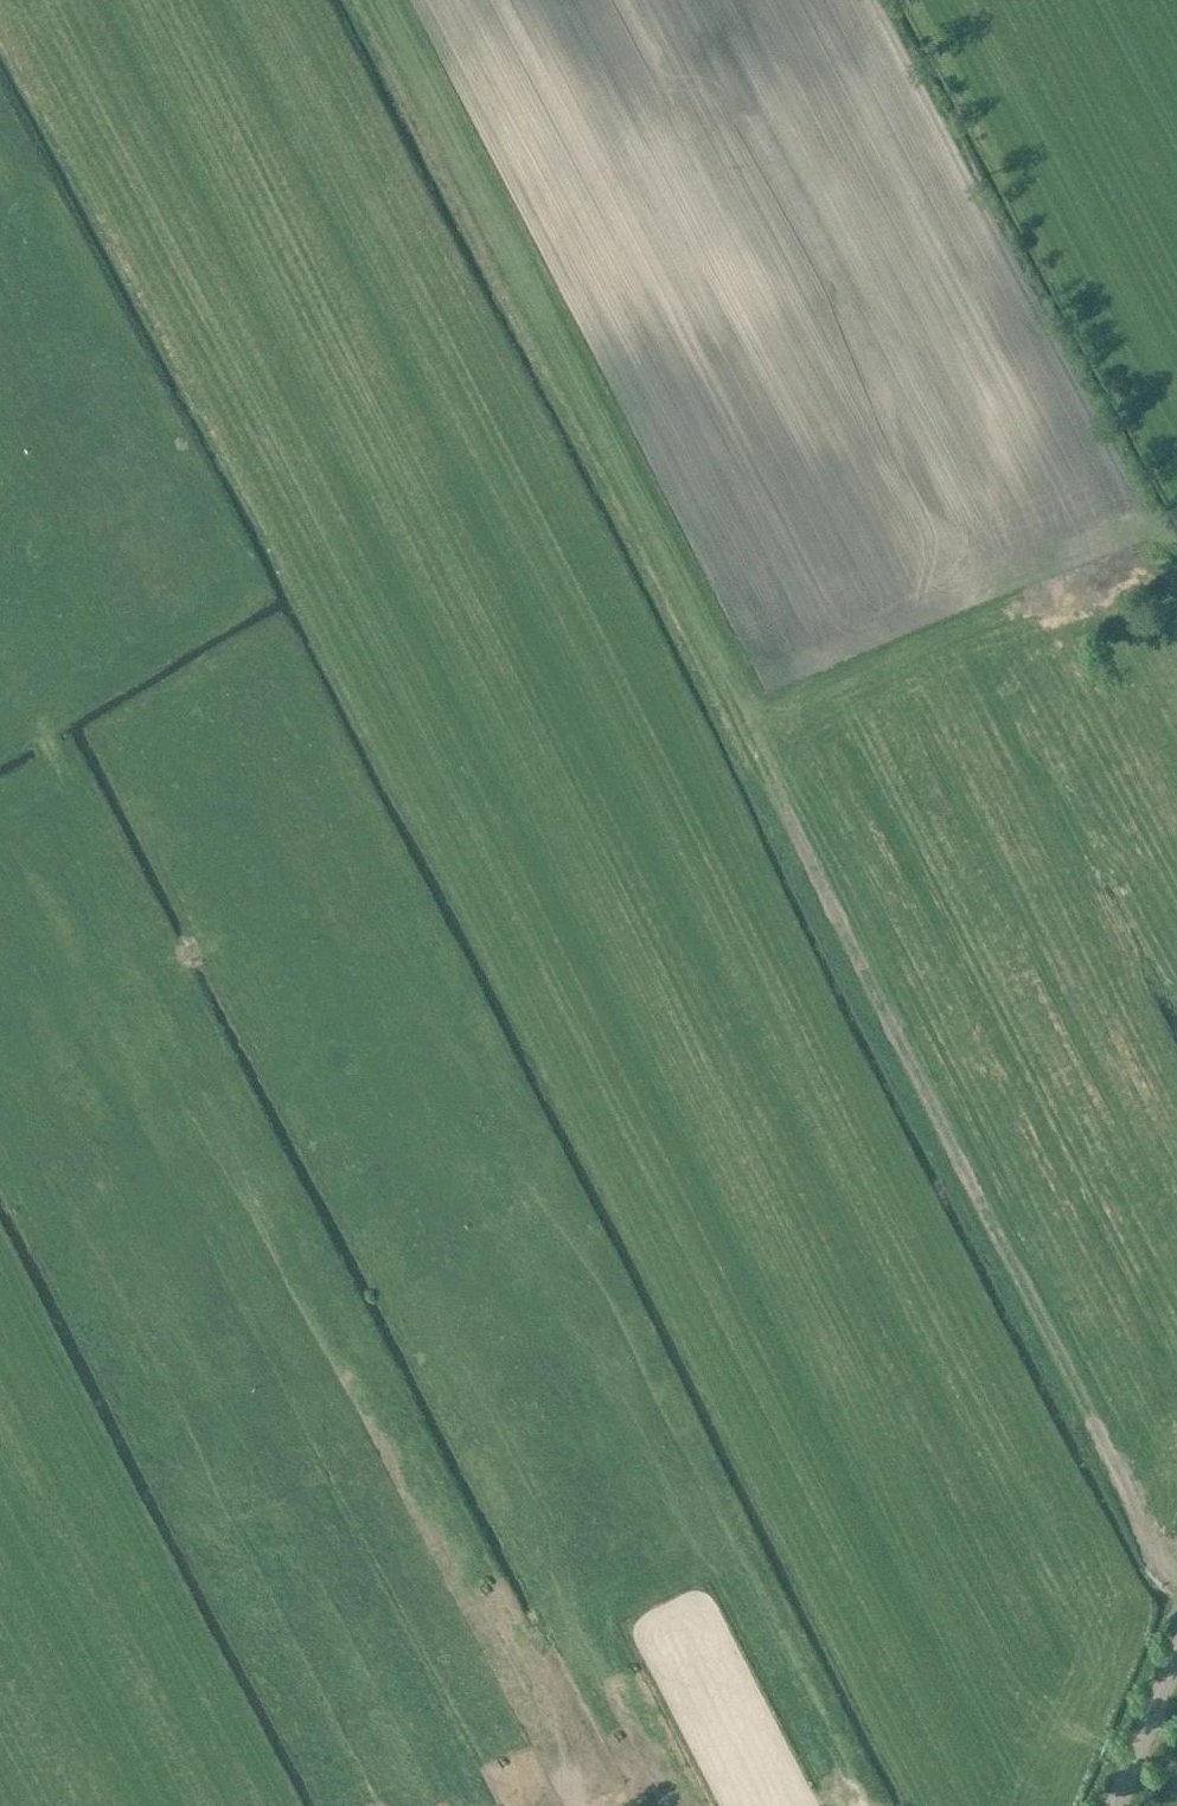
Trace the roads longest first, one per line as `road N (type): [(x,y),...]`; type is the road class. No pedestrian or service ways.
road 1 (unclassified): [(1119,1805),(1176,1664)]

